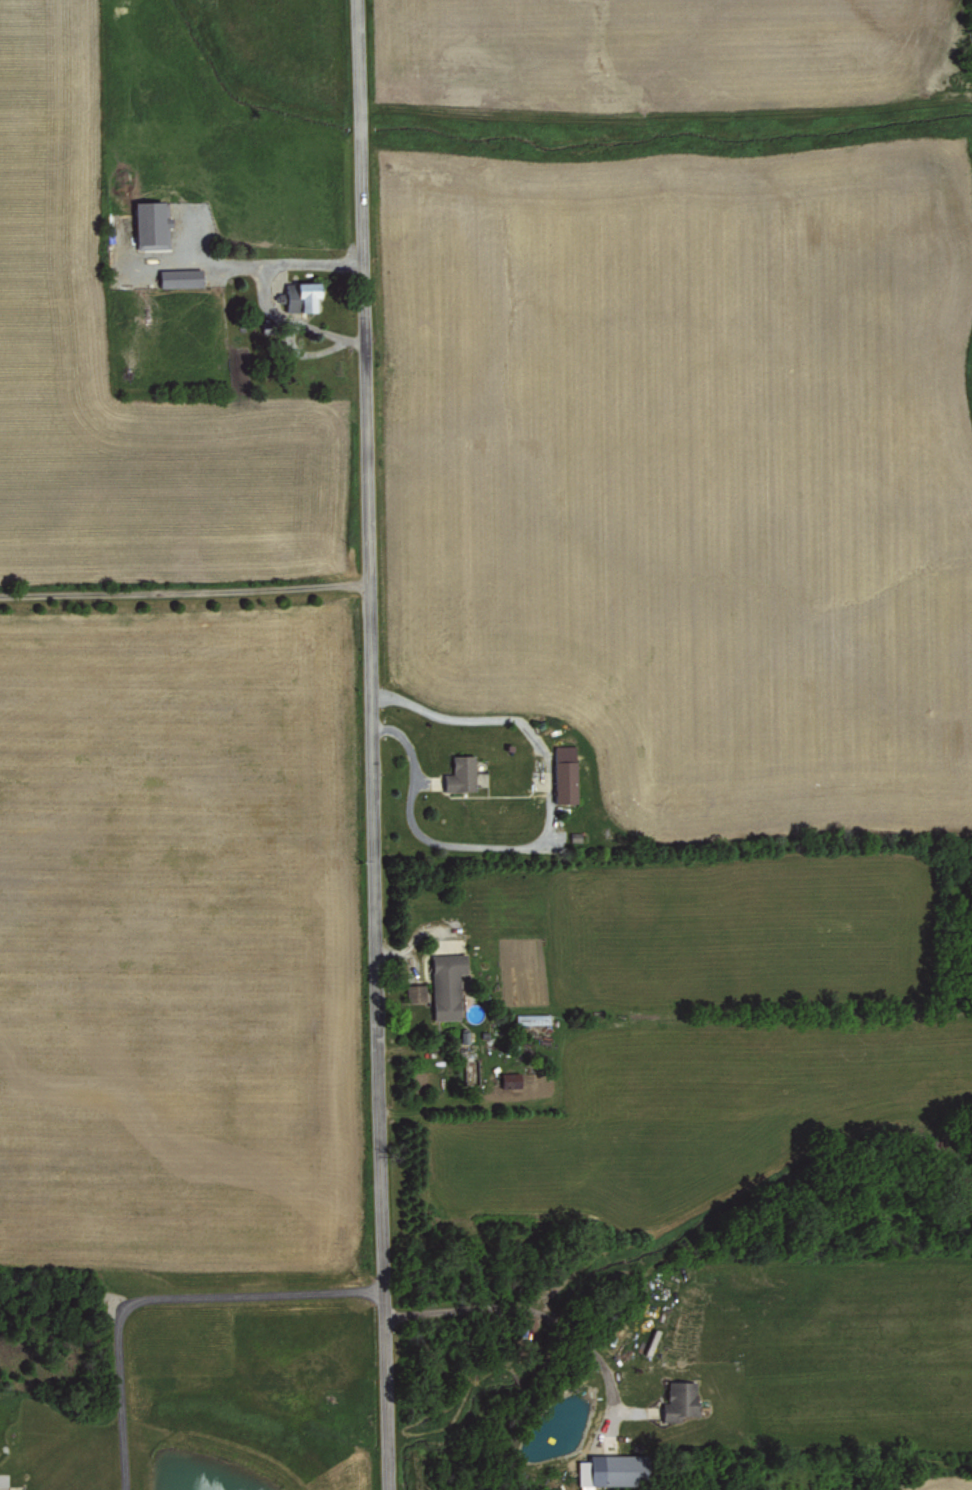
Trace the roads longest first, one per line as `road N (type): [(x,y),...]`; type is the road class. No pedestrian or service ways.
road 1 (residential): [(388,1489),(356,0)]

